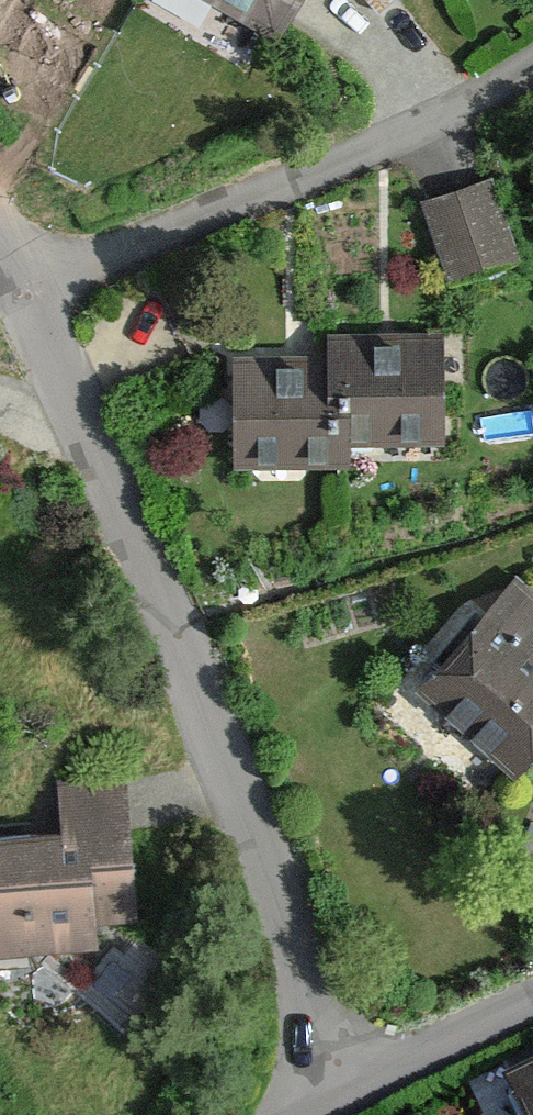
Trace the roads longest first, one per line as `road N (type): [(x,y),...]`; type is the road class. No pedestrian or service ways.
road 1 (residential): [(36,285),(354,1091)]
road 2 (residential): [(532,84),(36,285)]
road 3 (residential): [(532,1004),(354,1091)]

